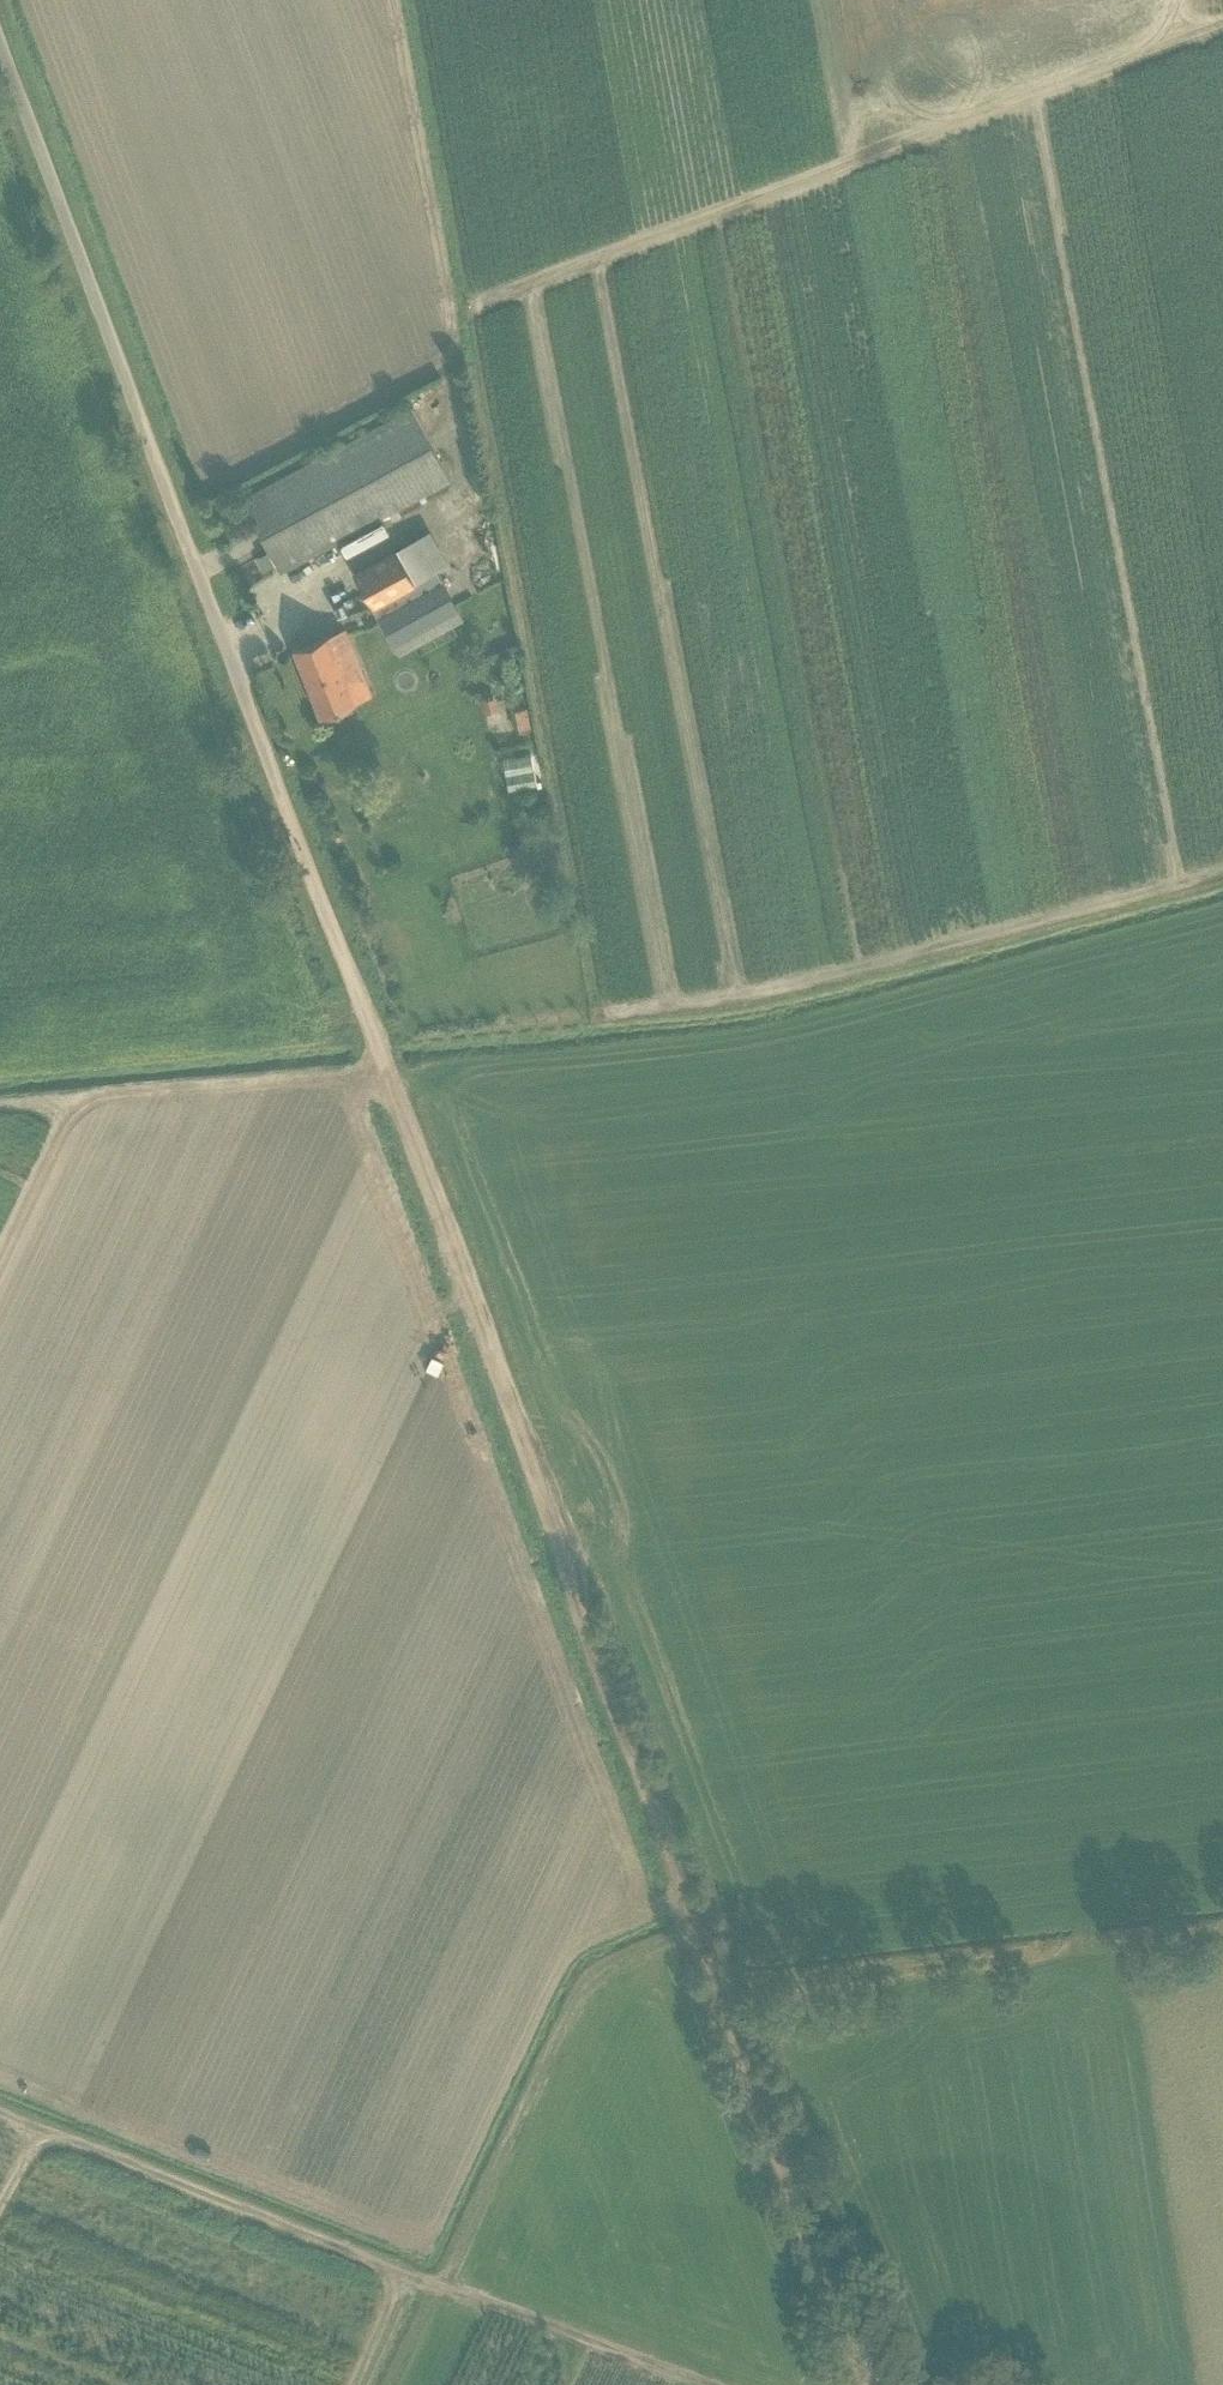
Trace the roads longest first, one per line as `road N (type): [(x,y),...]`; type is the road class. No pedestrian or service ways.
road 1 (track): [(384,1063),(858,2384)]
road 2 (unclassified): [(384,1063),(0,42)]

